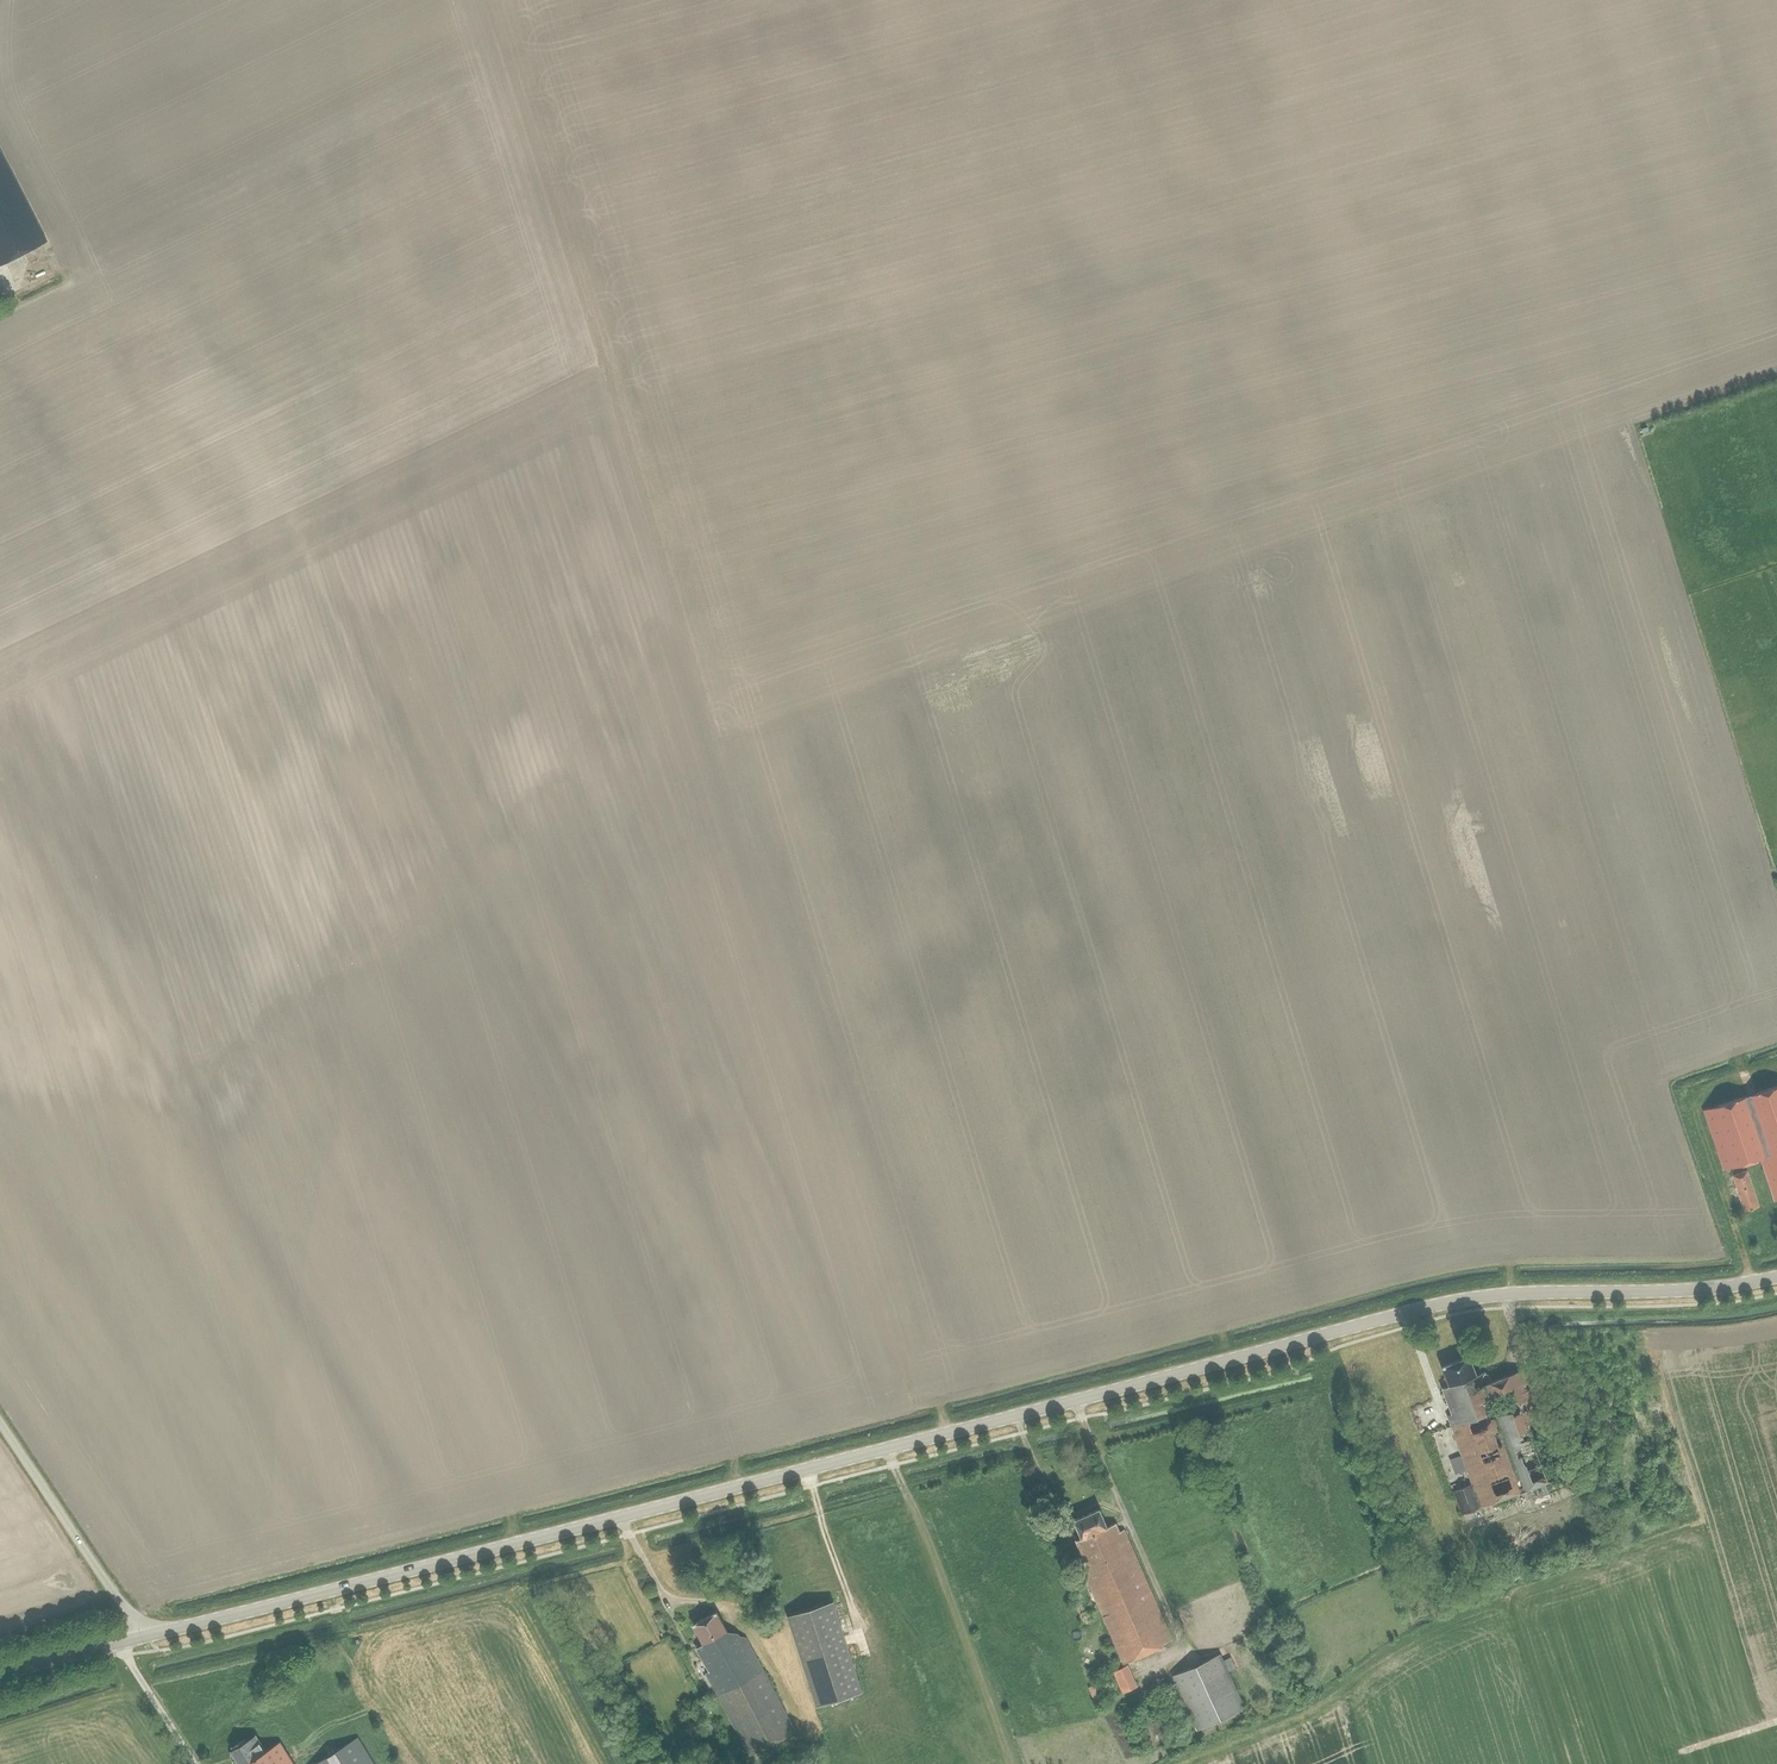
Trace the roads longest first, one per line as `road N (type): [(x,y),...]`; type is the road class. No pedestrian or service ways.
road 1 (secondary): [(148,1636),(1466,1298),(1705,1290),(1776,1278)]
road 2 (unclassified): [(148,1636),(0,1421)]
road 3 (secondary): [(0,1675),(148,1636)]

